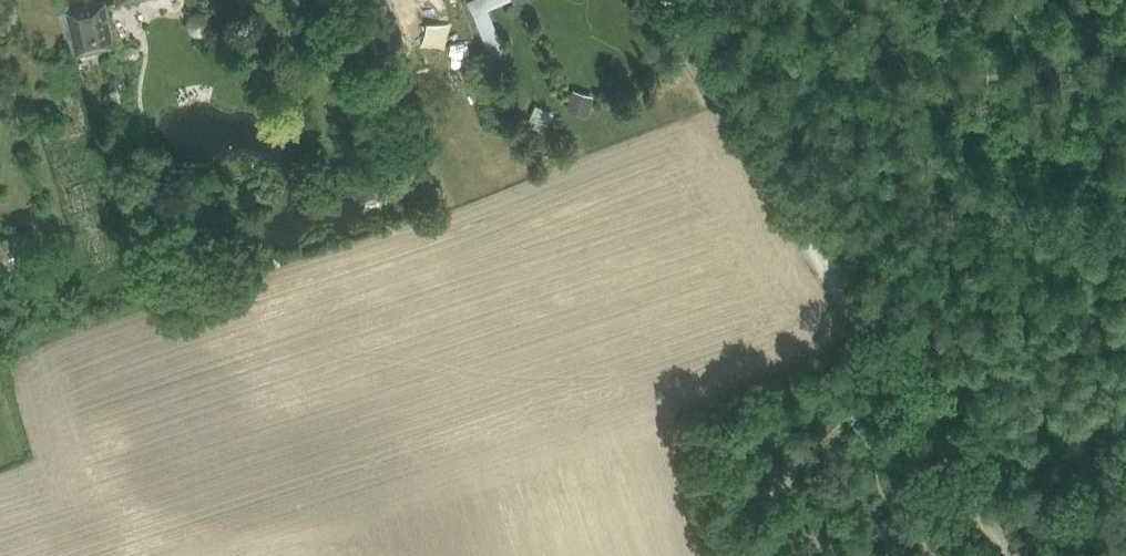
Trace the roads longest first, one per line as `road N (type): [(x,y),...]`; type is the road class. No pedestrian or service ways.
road 1 (track): [(986,555),(670,0)]

